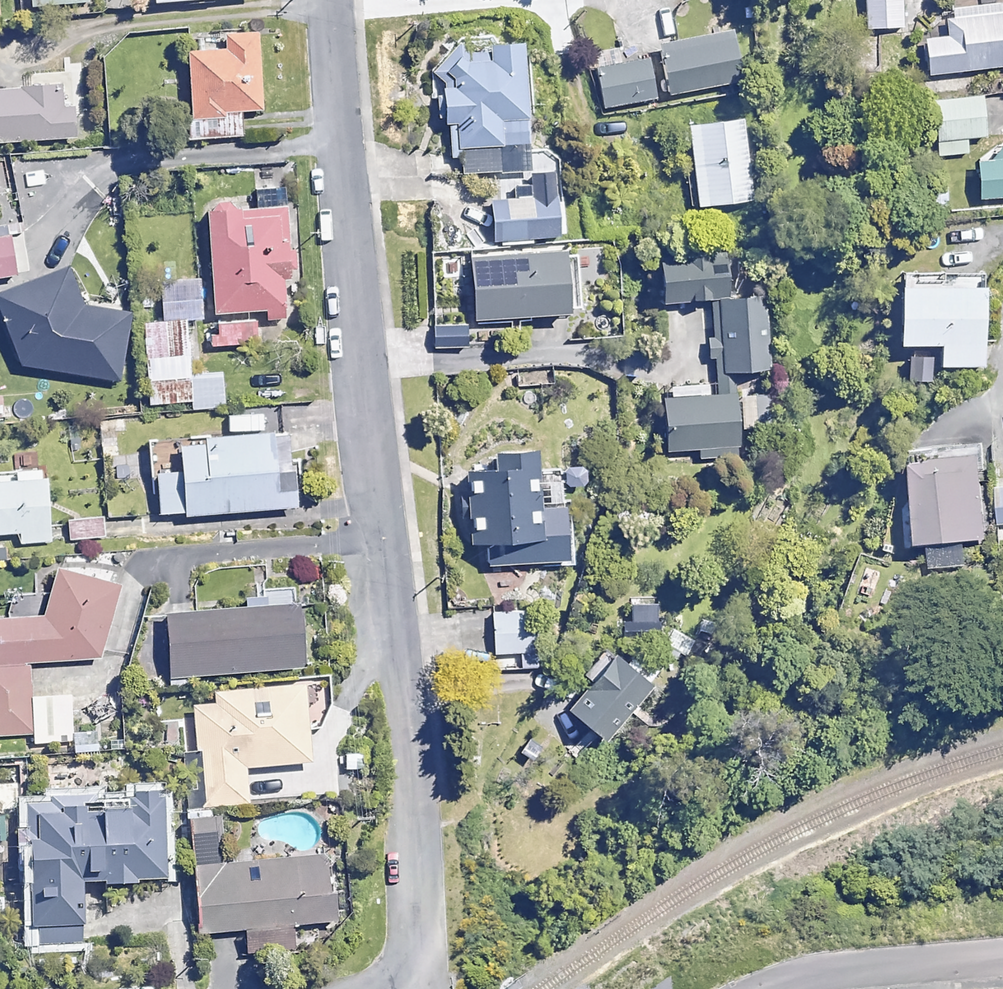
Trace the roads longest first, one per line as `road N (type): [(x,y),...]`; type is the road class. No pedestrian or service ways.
road 1 (residential): [(324,0),(373,746),(420,988)]
road 2 (residential): [(766,988),(811,971),(1002,958)]

